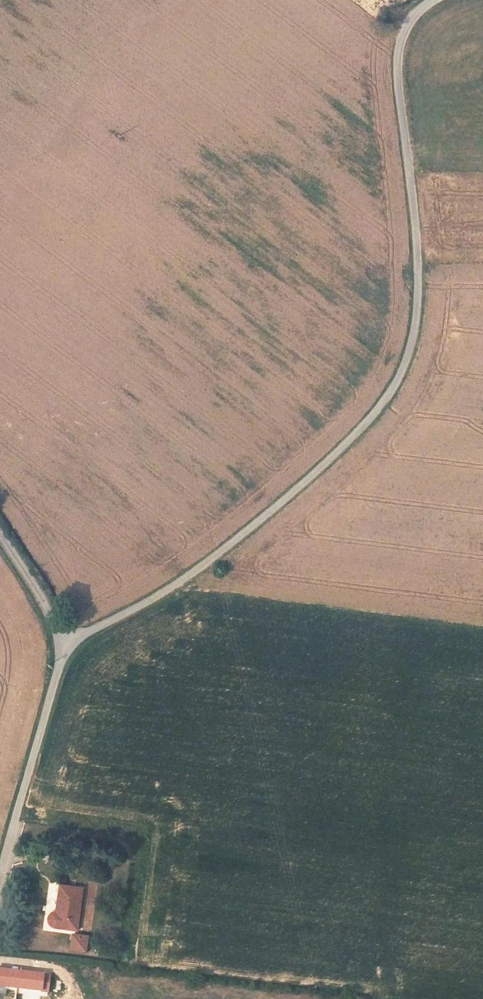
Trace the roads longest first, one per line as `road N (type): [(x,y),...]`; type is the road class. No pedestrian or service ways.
road 1 (unclassified): [(67,642),(196,571),(305,482),(400,377),(418,306),(418,253),(400,41),(434,0)]
road 2 (residential): [(0,875),(67,642)]
road 3 (unclassified): [(67,642),(0,533)]

